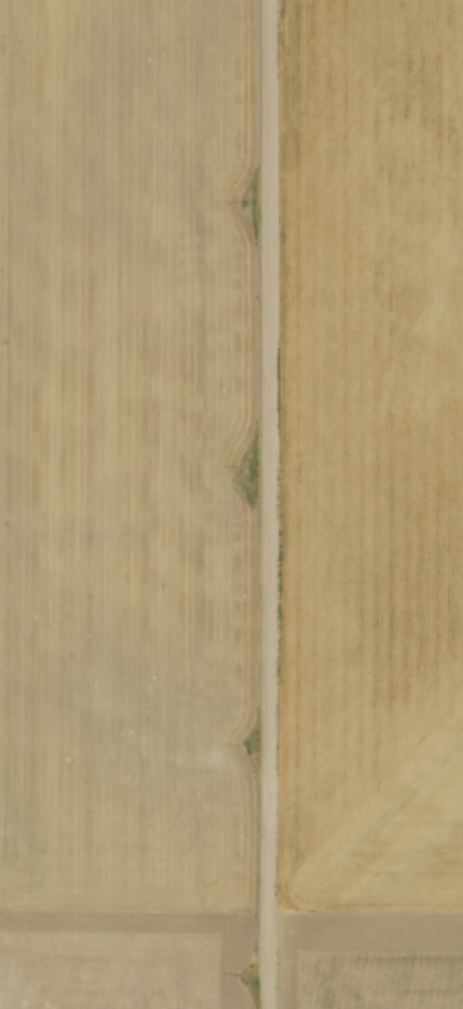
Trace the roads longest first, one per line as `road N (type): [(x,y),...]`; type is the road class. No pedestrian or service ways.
road 1 (residential): [(268,1008),(270,0)]

